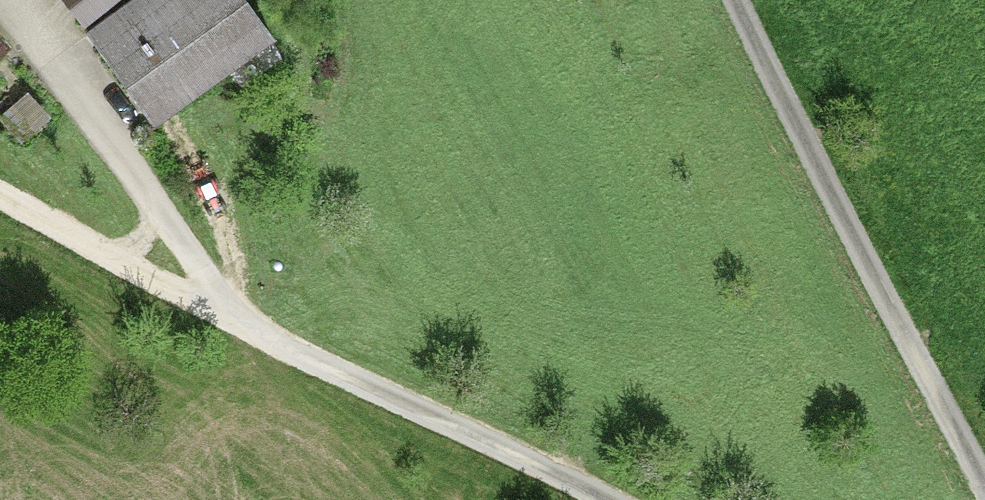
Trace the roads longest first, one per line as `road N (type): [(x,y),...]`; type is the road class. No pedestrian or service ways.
road 1 (unclassified): [(737,0),(984,483)]
road 2 (unclassified): [(604,499),(234,319)]
road 3 (track): [(234,319),(0,194)]

